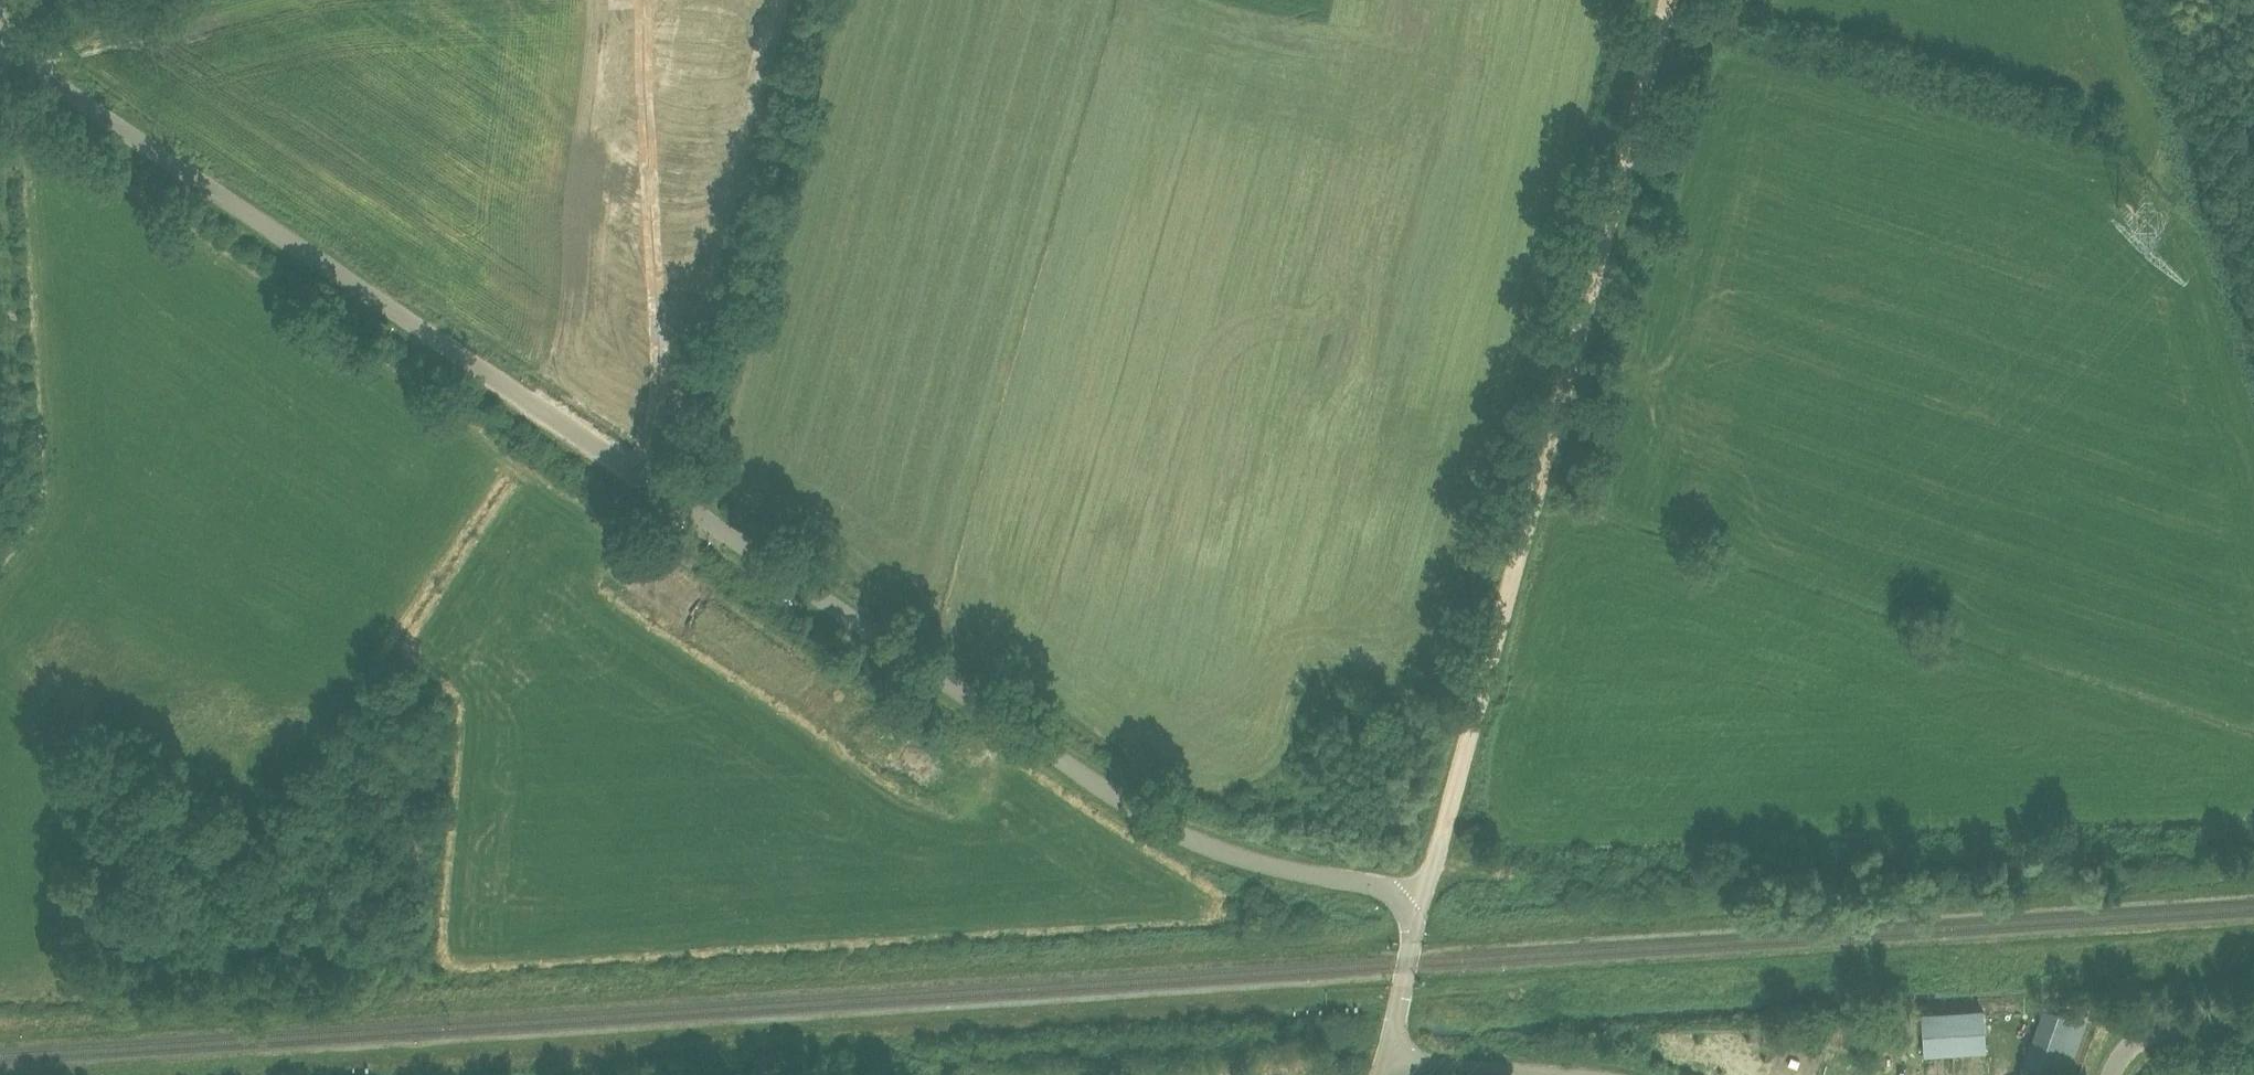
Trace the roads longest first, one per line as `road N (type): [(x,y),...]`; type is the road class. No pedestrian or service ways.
road 1 (unclassified): [(1405,906),(1349,879),(1215,852),(1103,792),(54,79),(0,19)]
road 2 (track): [(1444,836),(1670,0)]
road 3 (unclassified): [(2253,1017),(2161,1030),(2133,1046),(2115,1074)]
road 4 (unclassified): [(1383,1060),(1408,963),(1412,931),(1405,906)]
road 5 (unclassified): [(1521,1074),(1383,1060)]

